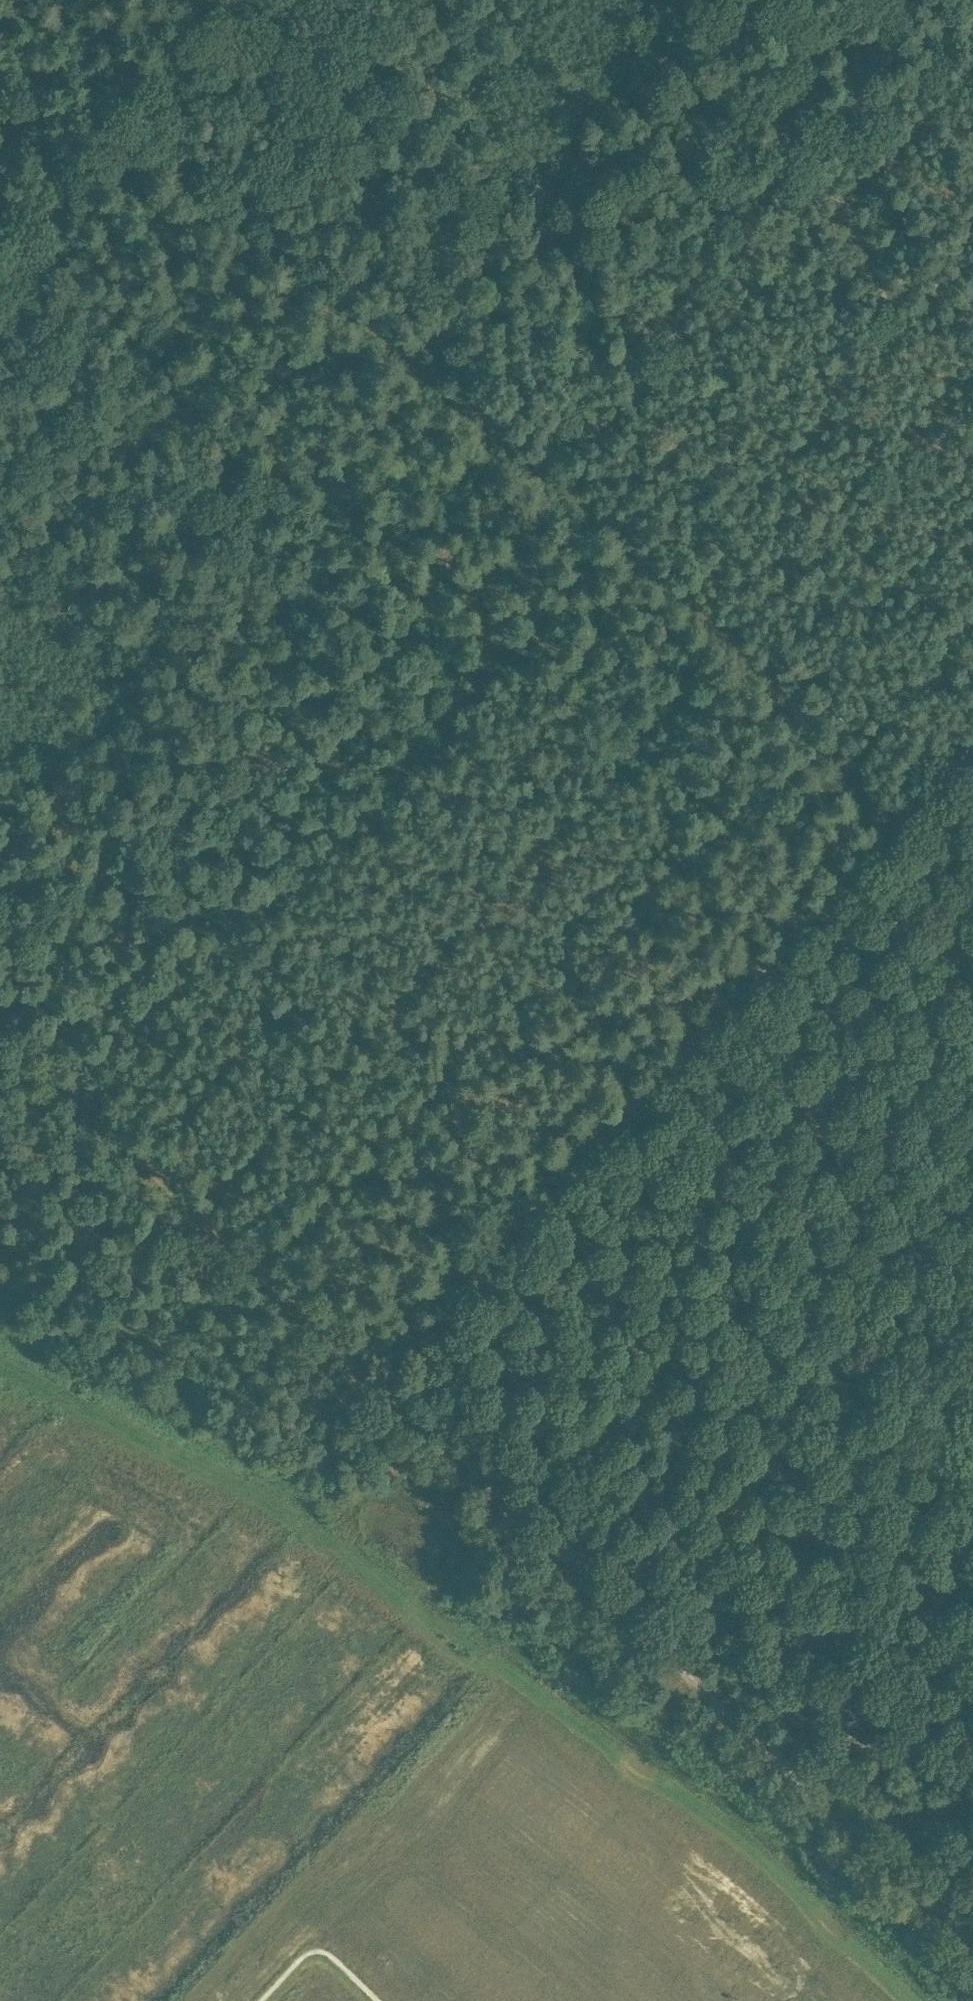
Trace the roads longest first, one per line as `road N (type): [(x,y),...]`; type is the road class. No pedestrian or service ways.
road 1 (track): [(972,1946),(851,1842),(370,1382)]
road 2 (track): [(0,1024),(370,1382)]
road 3 (track): [(249,0),(0,267)]

